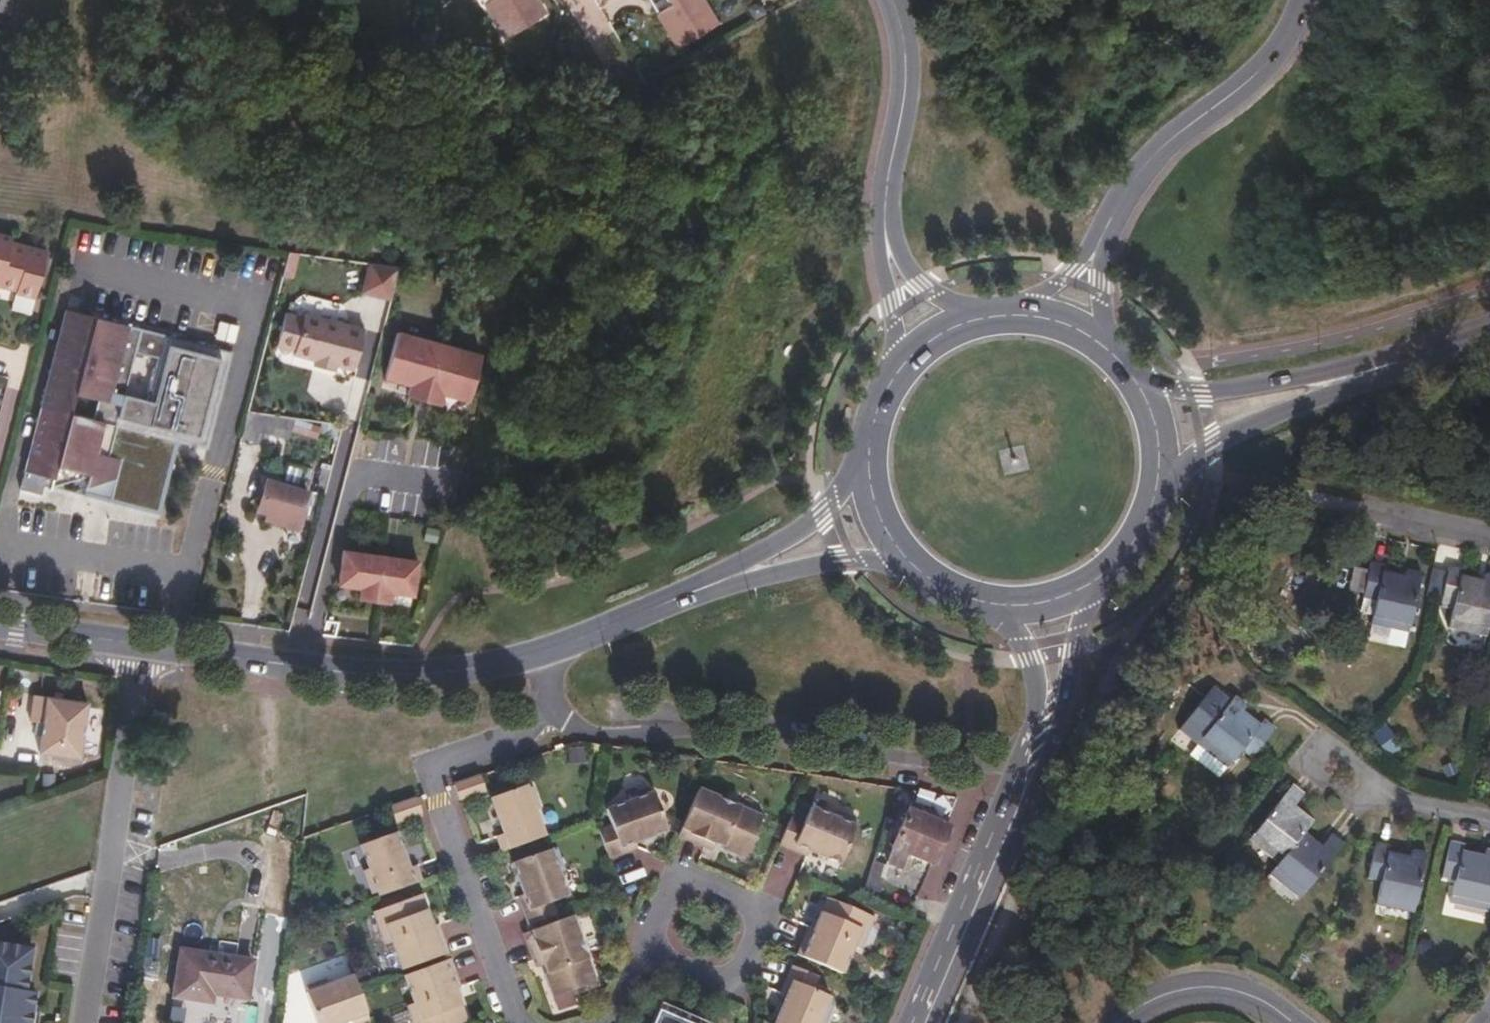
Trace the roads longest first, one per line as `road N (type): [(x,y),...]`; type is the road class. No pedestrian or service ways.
road 1 (unclassified): [(1018,762),(970,767),(655,724),(593,733),(552,716)]
road 2 (unclassified): [(135,643),(422,674),(546,653)]
road 3 (residential): [(552,716),(427,764),(516,1022)]
road 4 (residential): [(135,643),(83,1022)]
road 5 (primary): [(979,890),(1018,830),(1065,724),(1100,585)]
road 6 (primary): [(1158,505),(1215,448),(1410,361)]
road 7 (residential): [(641,956),(679,867),(770,904),(734,993)]
road 8 (unclassified): [(1120,205),(1158,155),(1281,52),(1304,0)]
road 9 (primary): [(1410,361),(1233,391),(1141,384)]
road 10 (unclassified): [(892,246),(887,170),(913,86),(906,24),(892,0)]
road 11 (unclassified): [(867,460),(799,535),(711,589)]
road 12 (unclassified): [(711,589),(845,562),(904,562)]
road 13 (residential): [(1121,1022),(1151,997),(1204,987),(1233,989),(1292,1022)]
road 14 (unclassified): [(546,653),(711,589)]
road 15 (primary): [(990,609),(1021,635),(1038,682),(1018,762)]
road 16 (unclassified): [(1120,205),(1075,273),(1013,315)]
road 17 (unclassified): [(1110,349),(1101,284),(1120,205)]
road 18 (primary): [(919,1022),(979,890)]
road 19 (unclassified): [(0,625),(135,643)]
road 20 (primary): [(1018,762),(979,890)]
road 21 (residential): [(1365,513),(1489,542)]
road 22 (primary): [(1158,505),(1162,439),(1141,384)]
road 23 (unclassified): [(892,246),(902,368)]

